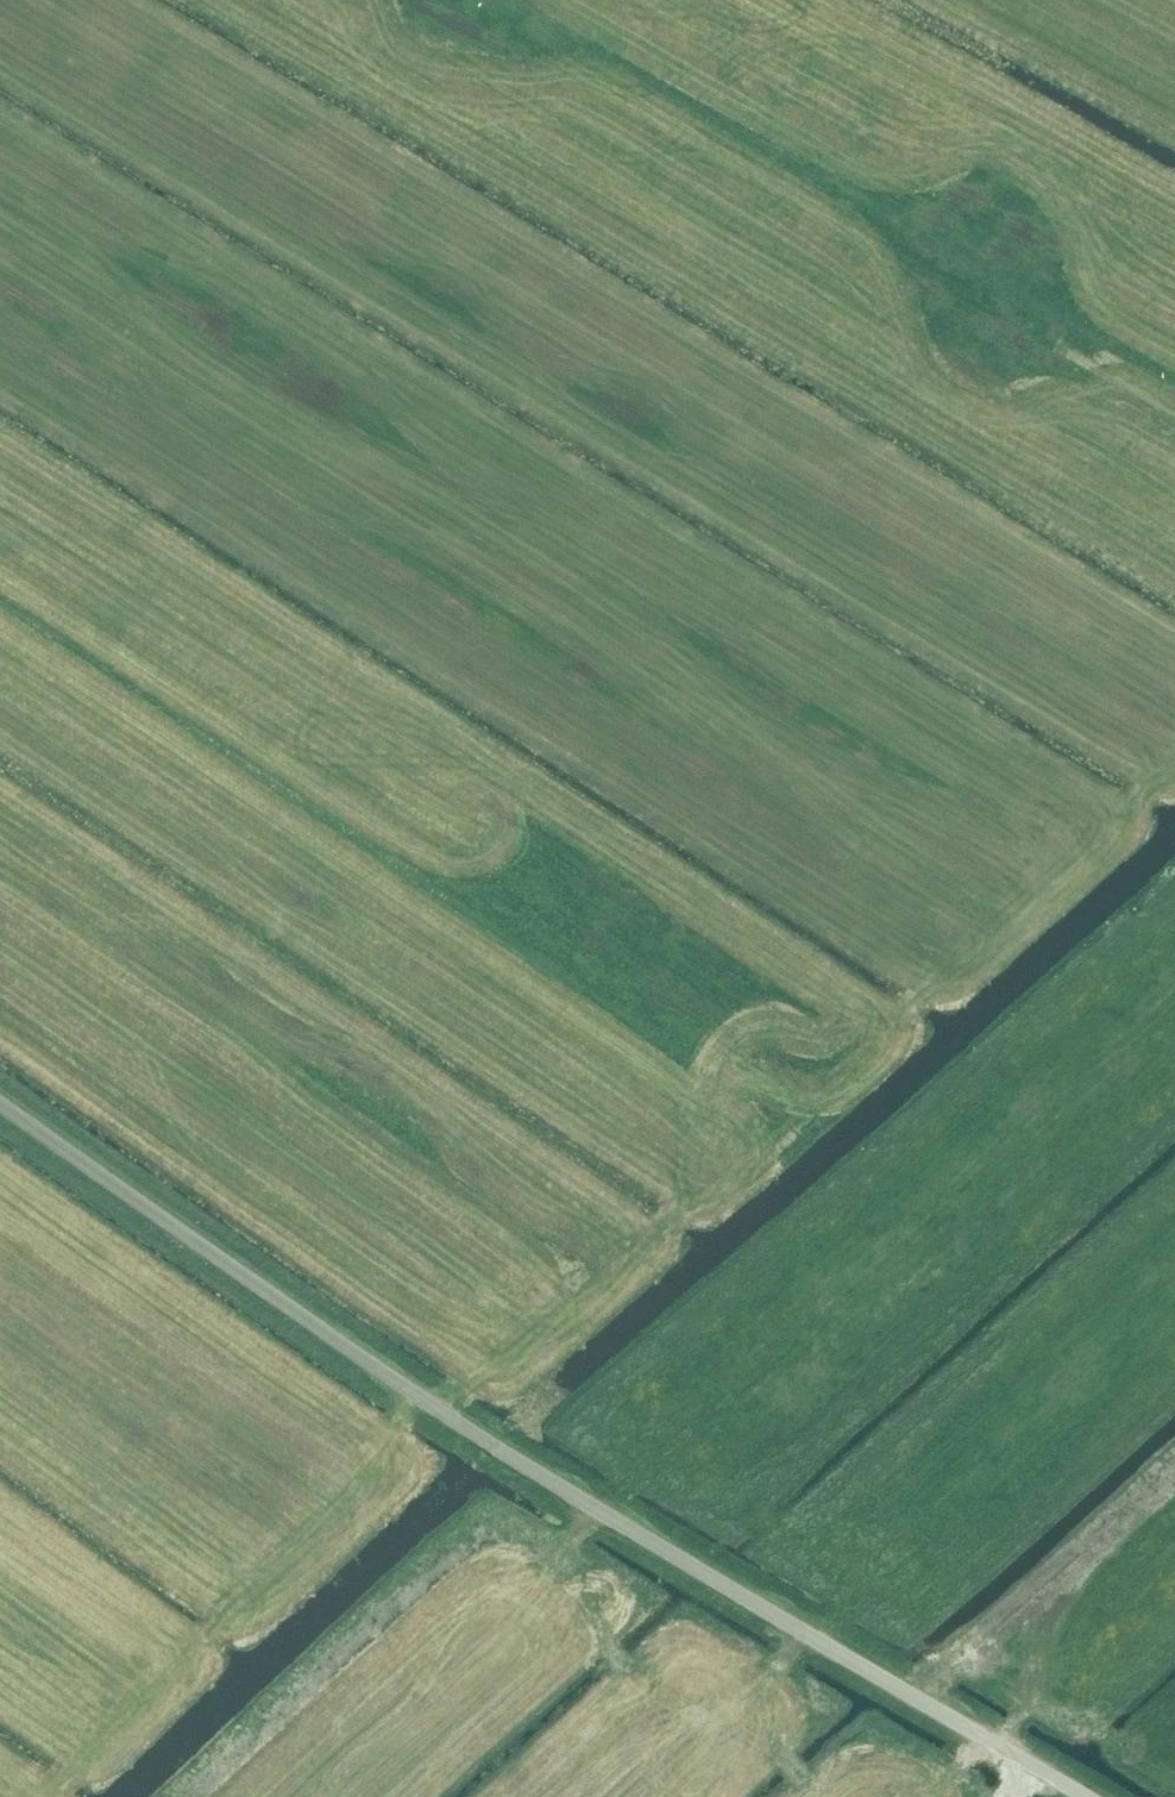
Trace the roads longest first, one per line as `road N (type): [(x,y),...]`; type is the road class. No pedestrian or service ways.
road 1 (unclassified): [(1082,1796),(444,1417),(0,1106)]

